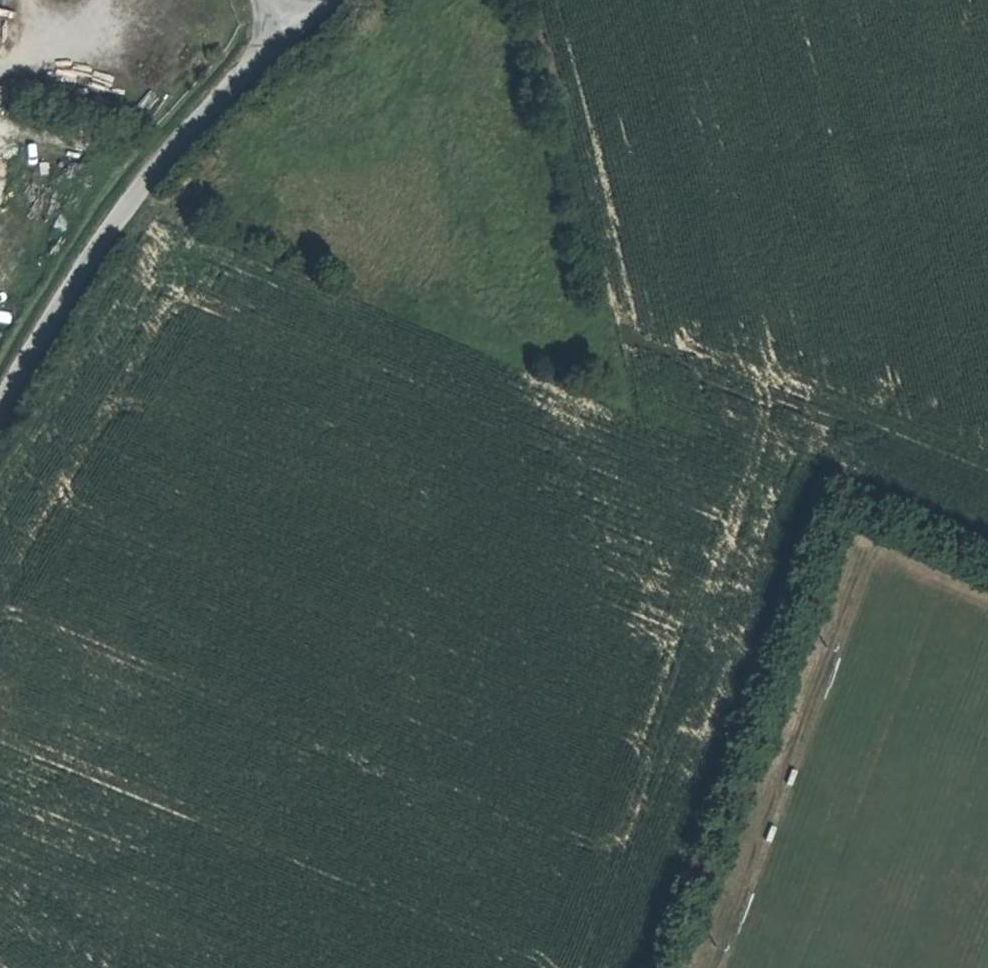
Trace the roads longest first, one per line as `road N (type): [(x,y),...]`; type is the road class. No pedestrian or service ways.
road 1 (unclassified): [(0,410),(151,181),(283,32)]

